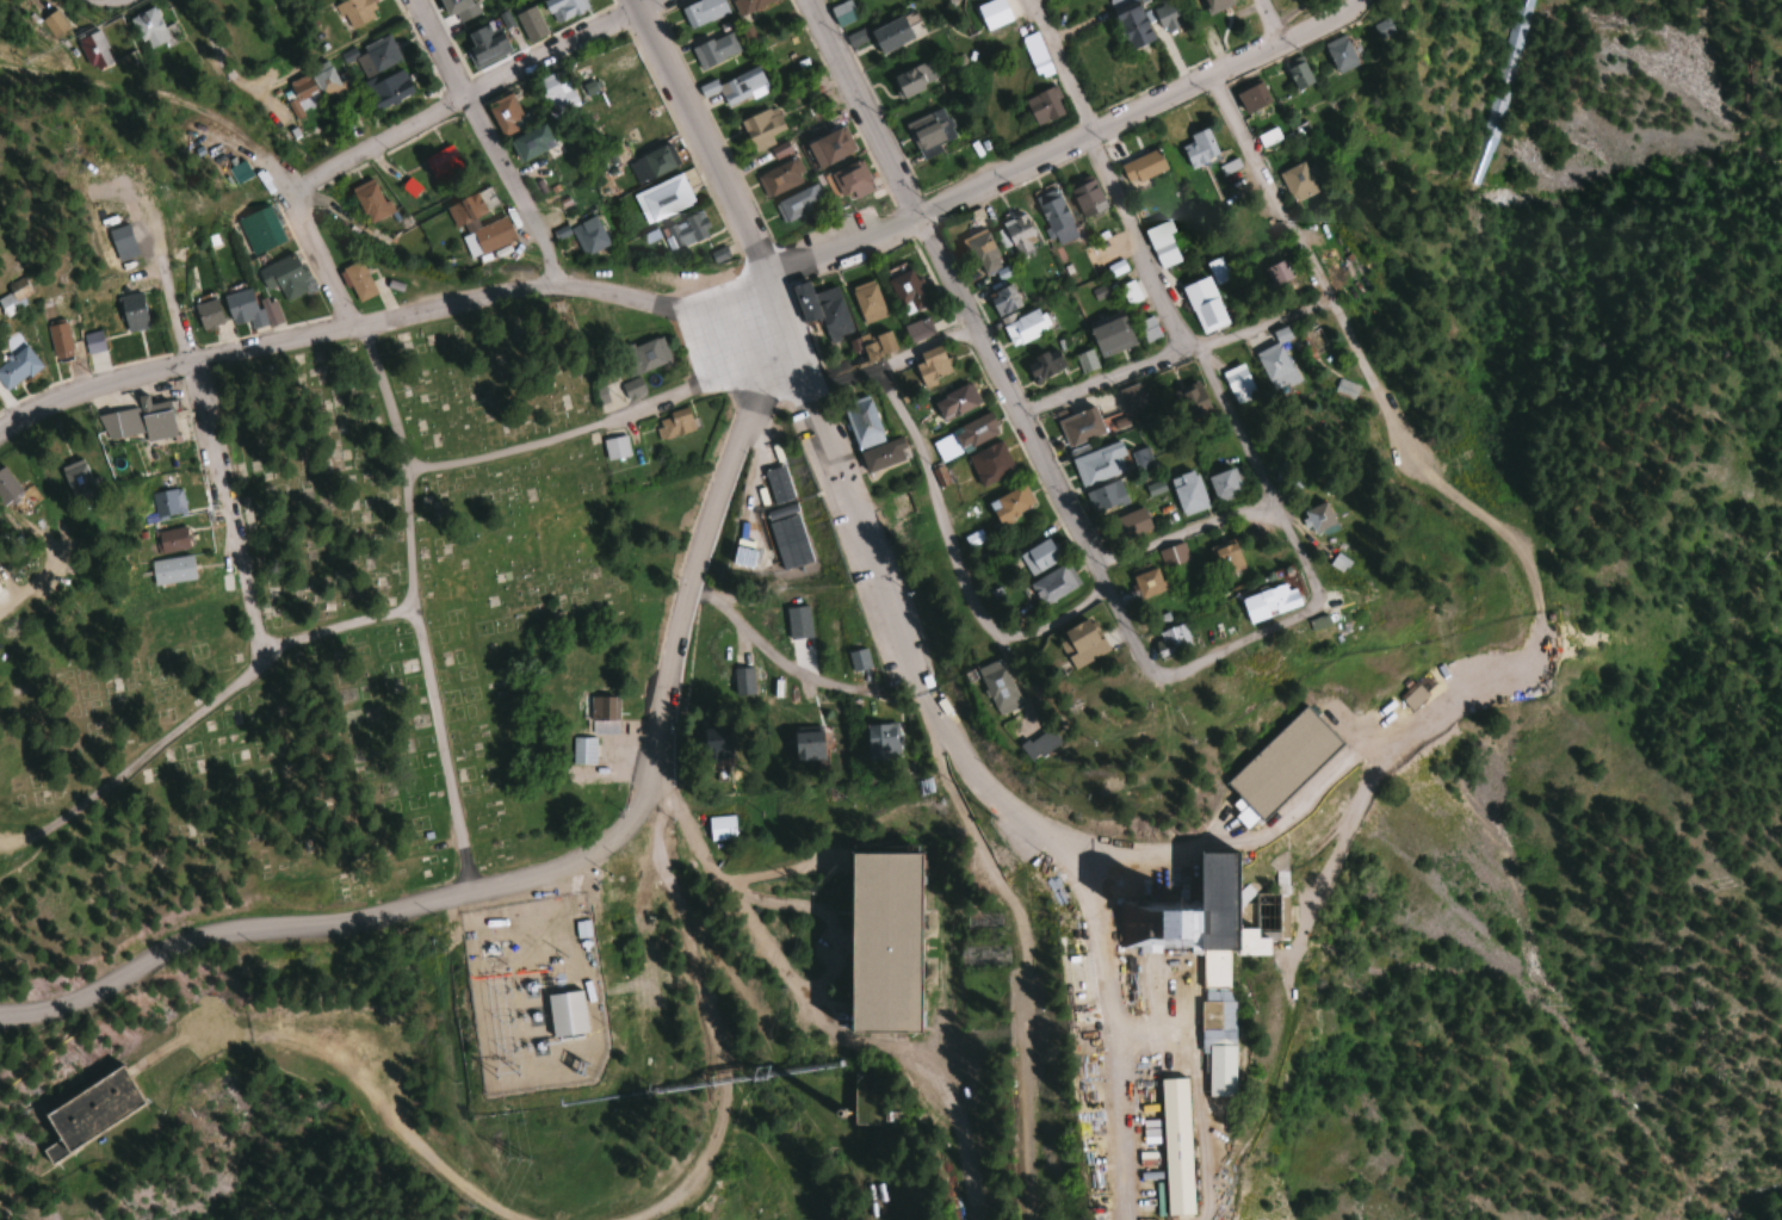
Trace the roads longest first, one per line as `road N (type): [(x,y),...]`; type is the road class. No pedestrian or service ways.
road 1 (residential): [(1145,676),(807,0)]
road 2 (residential): [(0,1011),(210,929),(353,921),(561,862),(633,810)]
road 3 (residential): [(1305,599),(1239,436),(1030,0)]
road 4 (residential): [(767,281),(1283,44),(1351,0)]
road 5 (residential): [(413,467),(404,602),(266,664),(62,819),(0,839)]
road 6 (residential): [(974,328),(841,380),(805,378),(761,359),(413,467)]
road 7 (tertiary): [(0,430),(89,386),(352,322),(556,286)]
road 8 (residential): [(633,810),(688,572),(761,359),(767,281)]
road 9 (residential): [(618,1219),(648,1214),(703,1169),(726,1098),(714,1017),(667,851),(638,801)]
road 10 (residential): [(166,1051),(214,1038),(357,1072),(452,1175),(519,1215),(550,1219)]
road 11 (residential): [(918,685),(767,281)]
road 12 (residential): [(266,664),(162,253)]
road 13 (residential): [(1097,584),(1028,634),(990,630),(963,583),(883,365)]
road 14 (residential): [(556,286),(417,0)]
road 15 (tertiary): [(628,0),(767,281)]
road 16 (residential): [(466,887),(404,602)]
road 17 (tertiary): [(556,286),(681,309),(717,308),(767,281)]
road 18 (residential): [(688,572),(782,669),(856,687)]
road 19 (residential): [(465,94),(648,0)]
road 20 (residential): [(292,193),(465,94)]
road 21 (residential): [(1088,563),(1267,502)]
road 22 (residential): [(1020,414),(1192,342)]
road 23 (residential): [(265,163),(292,193),(352,322)]
road 24 (residential): [(1145,676),(1305,599)]
road 25 (residential): [(413,467),(352,322)]

